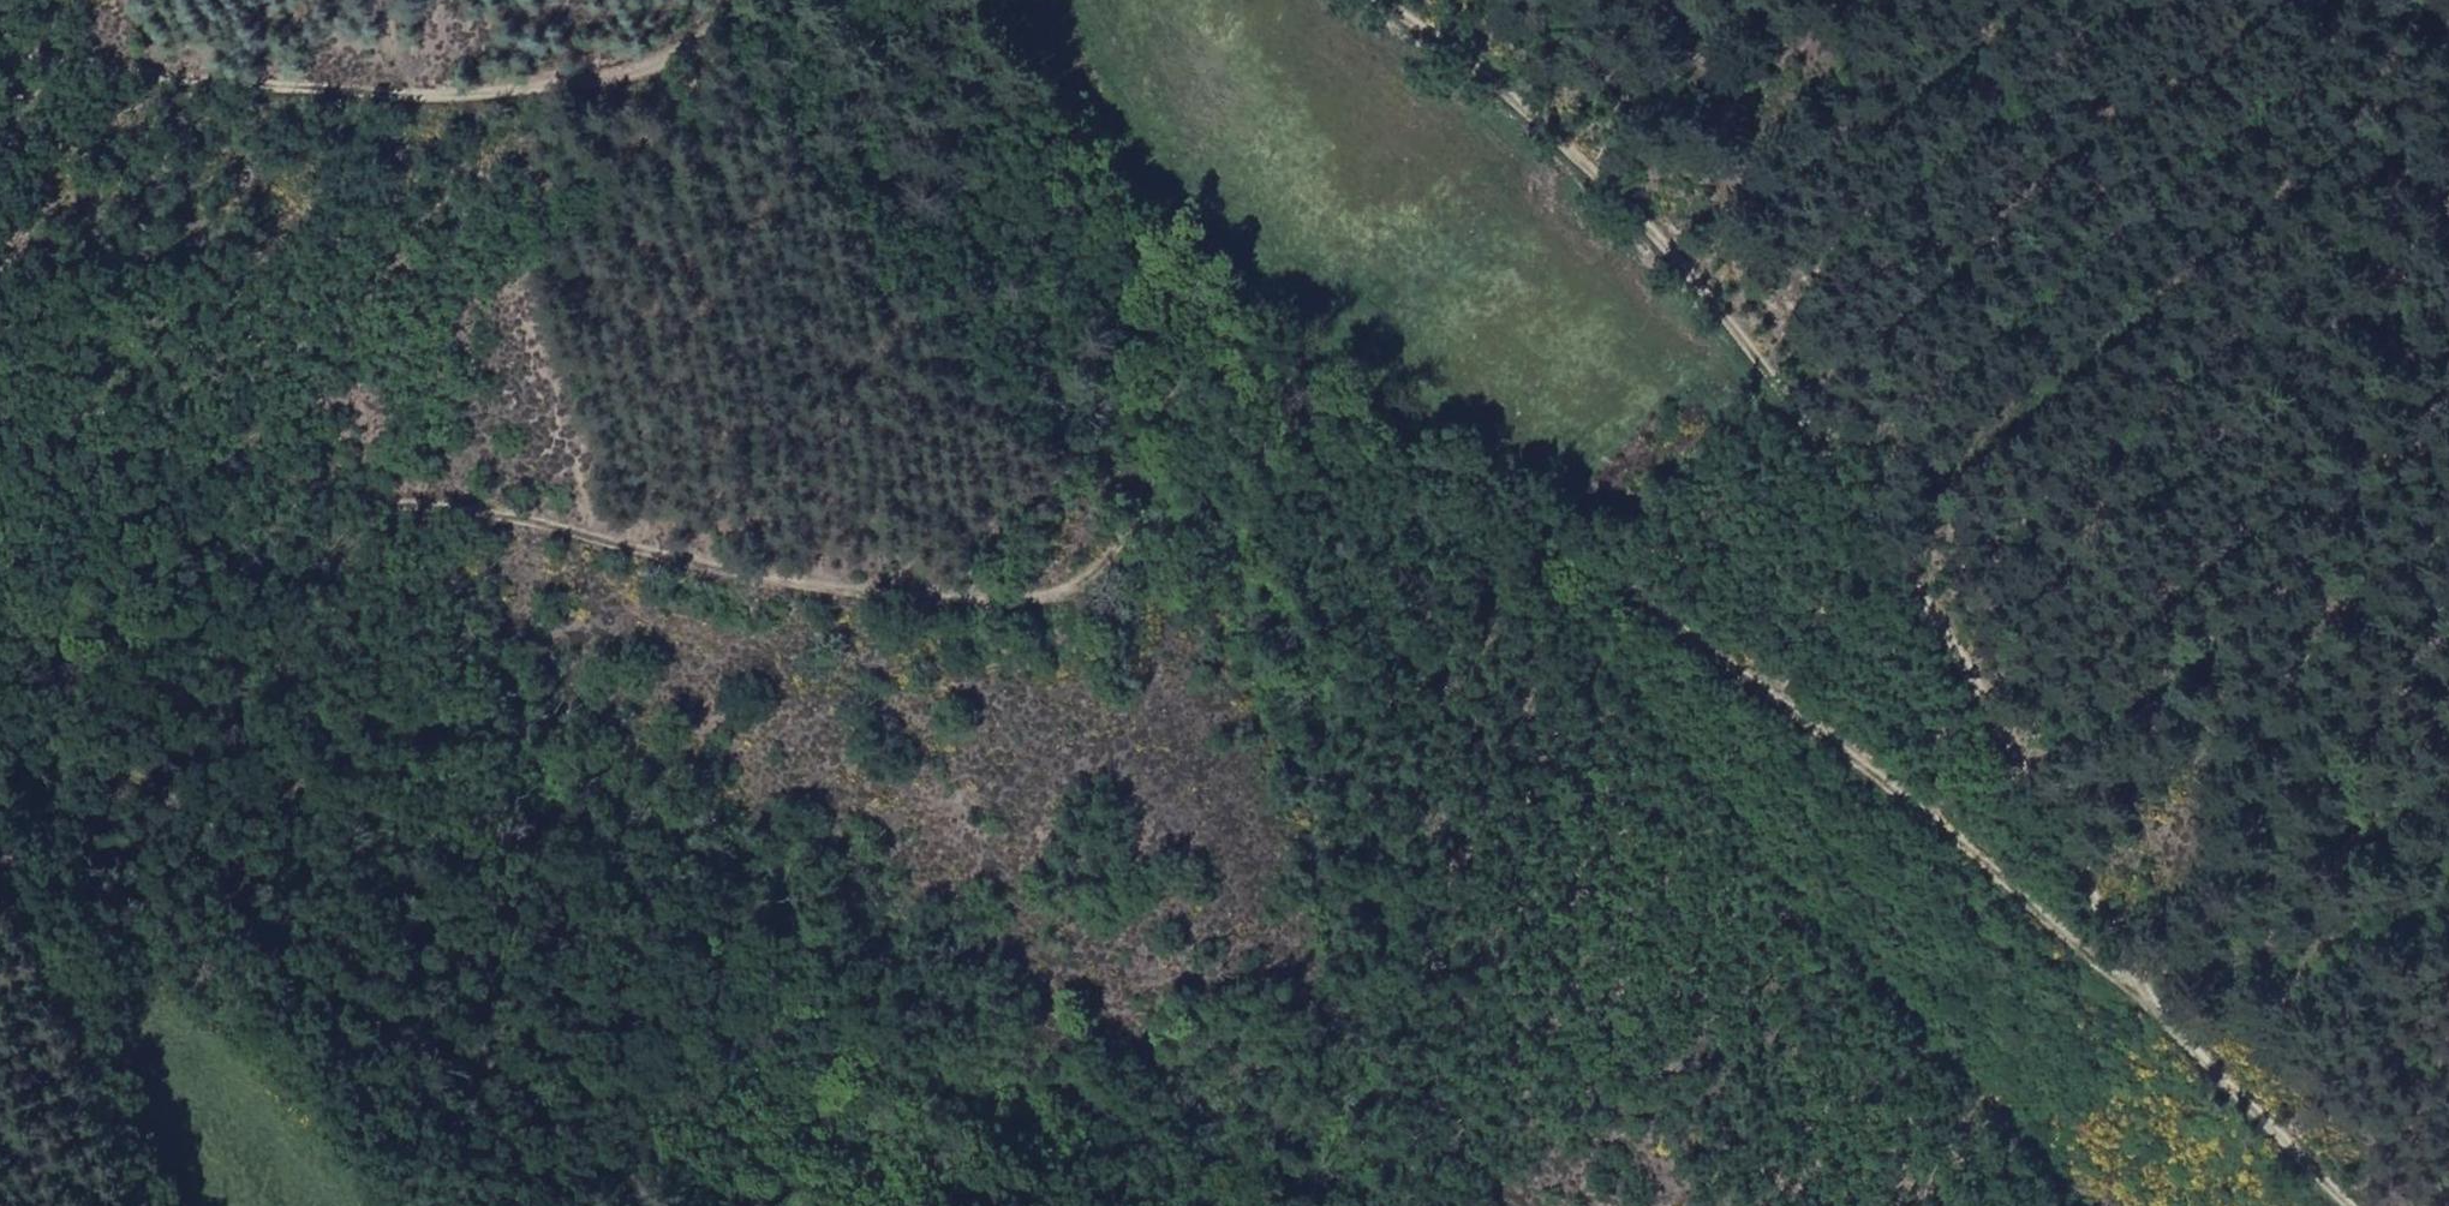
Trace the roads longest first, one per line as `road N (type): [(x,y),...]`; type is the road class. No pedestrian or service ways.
road 1 (track): [(0,544),(402,503),(536,526),(713,580),(1010,597),(1090,573),(1177,396),(1214,348),(1318,391),(1741,663),(2103,950)]
road 2 (track): [(183,1205),(117,1025),(0,882)]
road 3 (track): [(2367,1205),(2103,950)]

